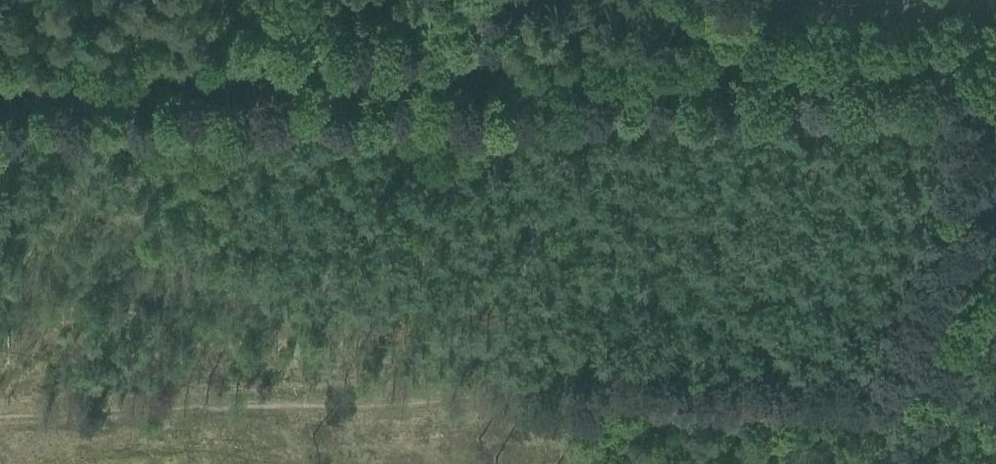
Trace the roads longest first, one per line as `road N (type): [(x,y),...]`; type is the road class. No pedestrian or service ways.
road 1 (unclassified): [(0,76),(995,47)]
road 2 (track): [(0,387),(554,368),(875,342)]
road 3 (track): [(995,47),(978,148),(932,259),(795,463)]

